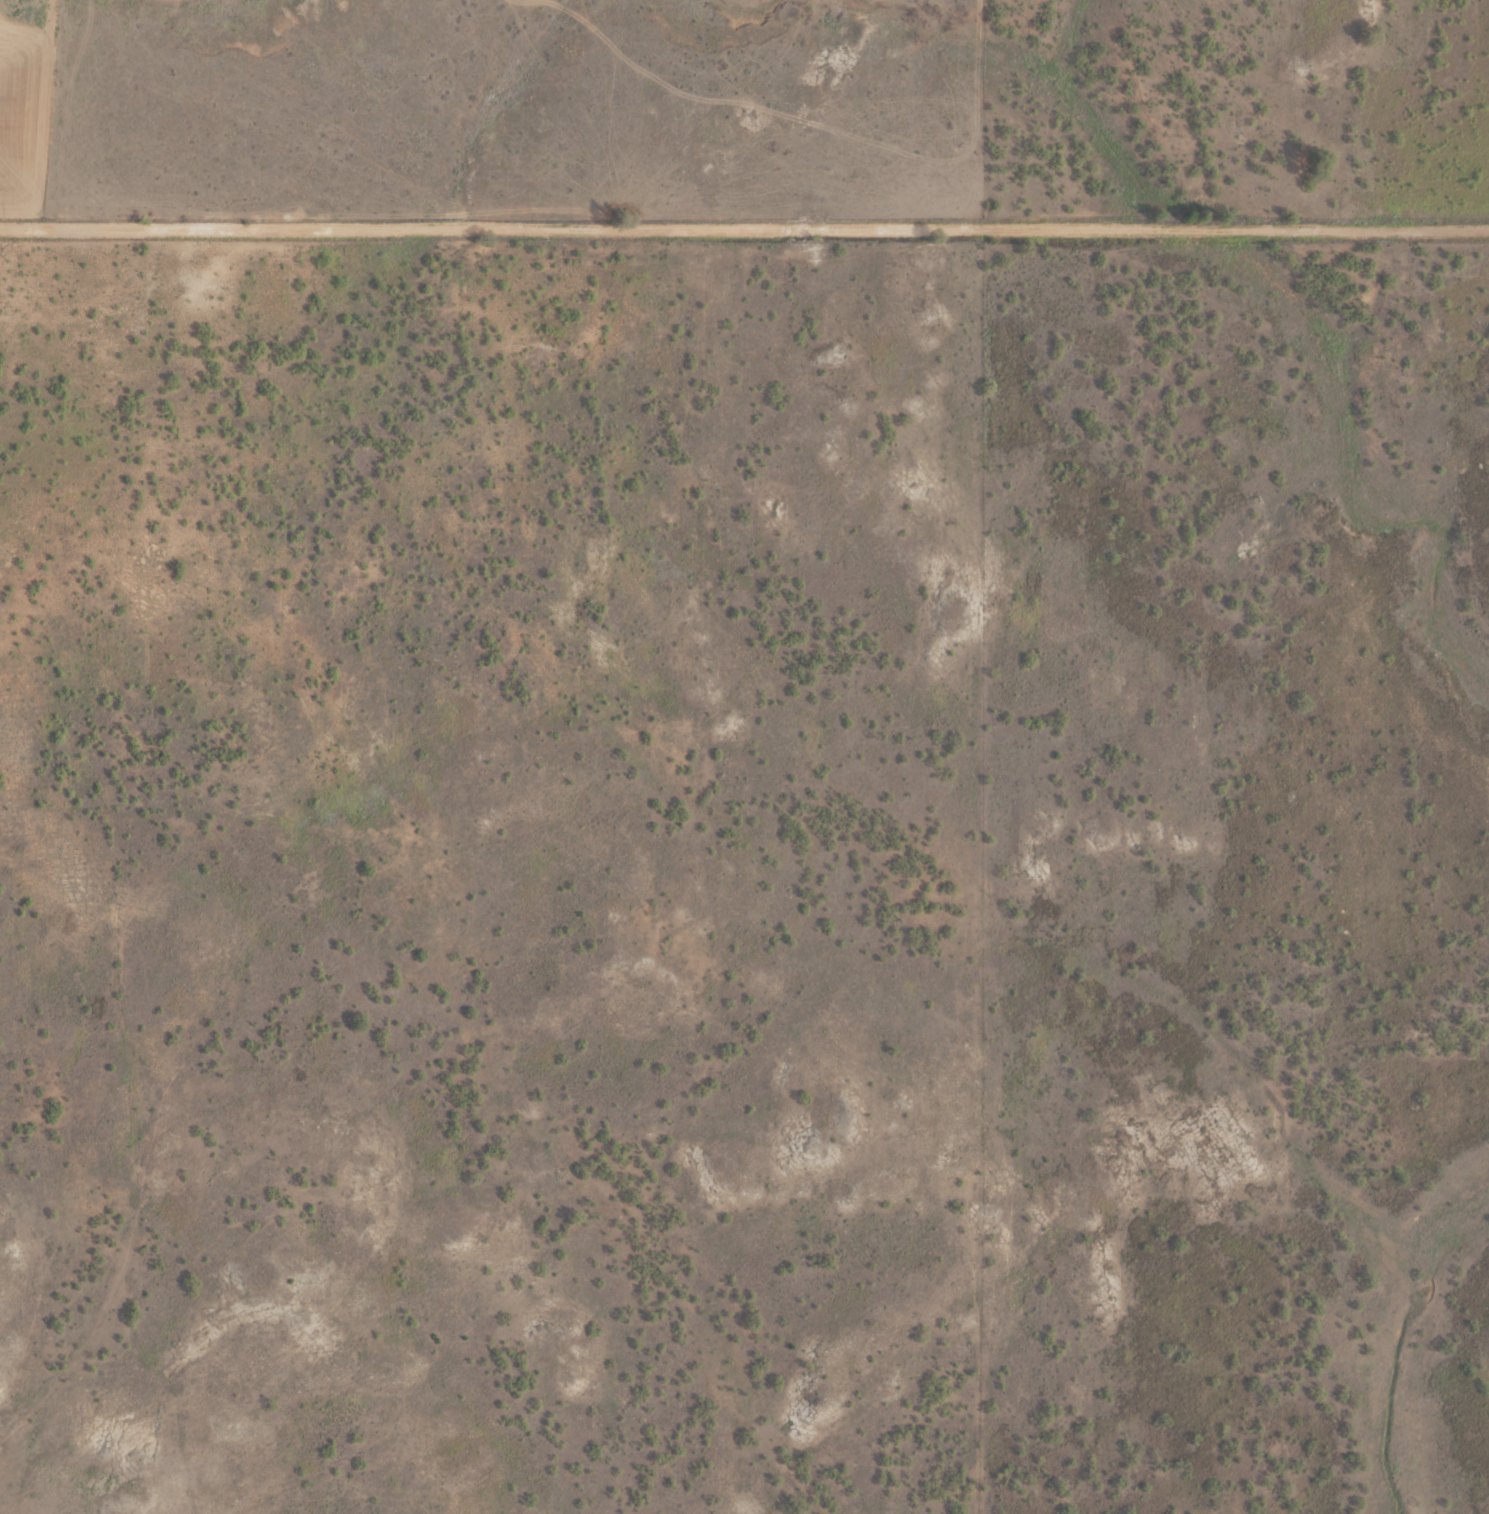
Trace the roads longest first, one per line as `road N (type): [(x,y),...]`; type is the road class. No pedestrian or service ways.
road 1 (residential): [(0,230),(1488,229)]

